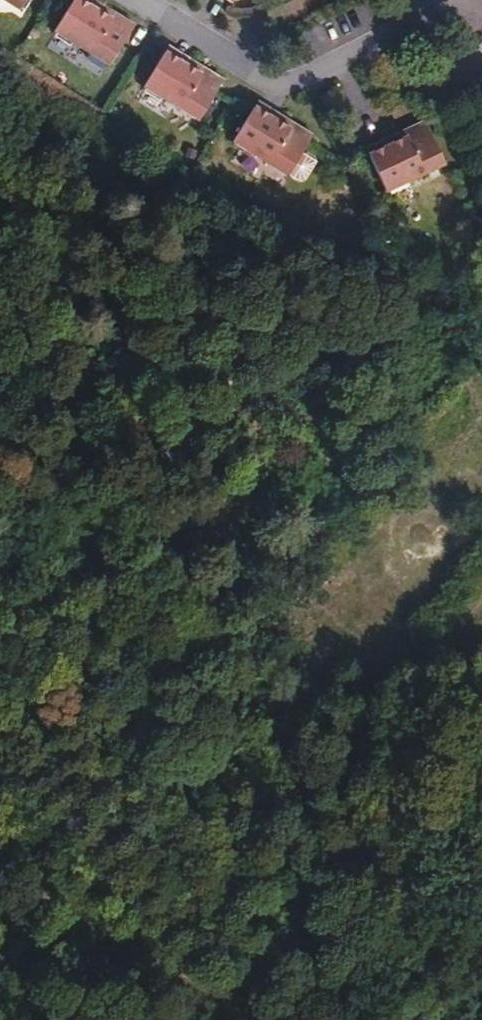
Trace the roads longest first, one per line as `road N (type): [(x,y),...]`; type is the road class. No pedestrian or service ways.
road 1 (unclassified): [(135,0),(273,86),(301,83),(431,17),(481,5)]

